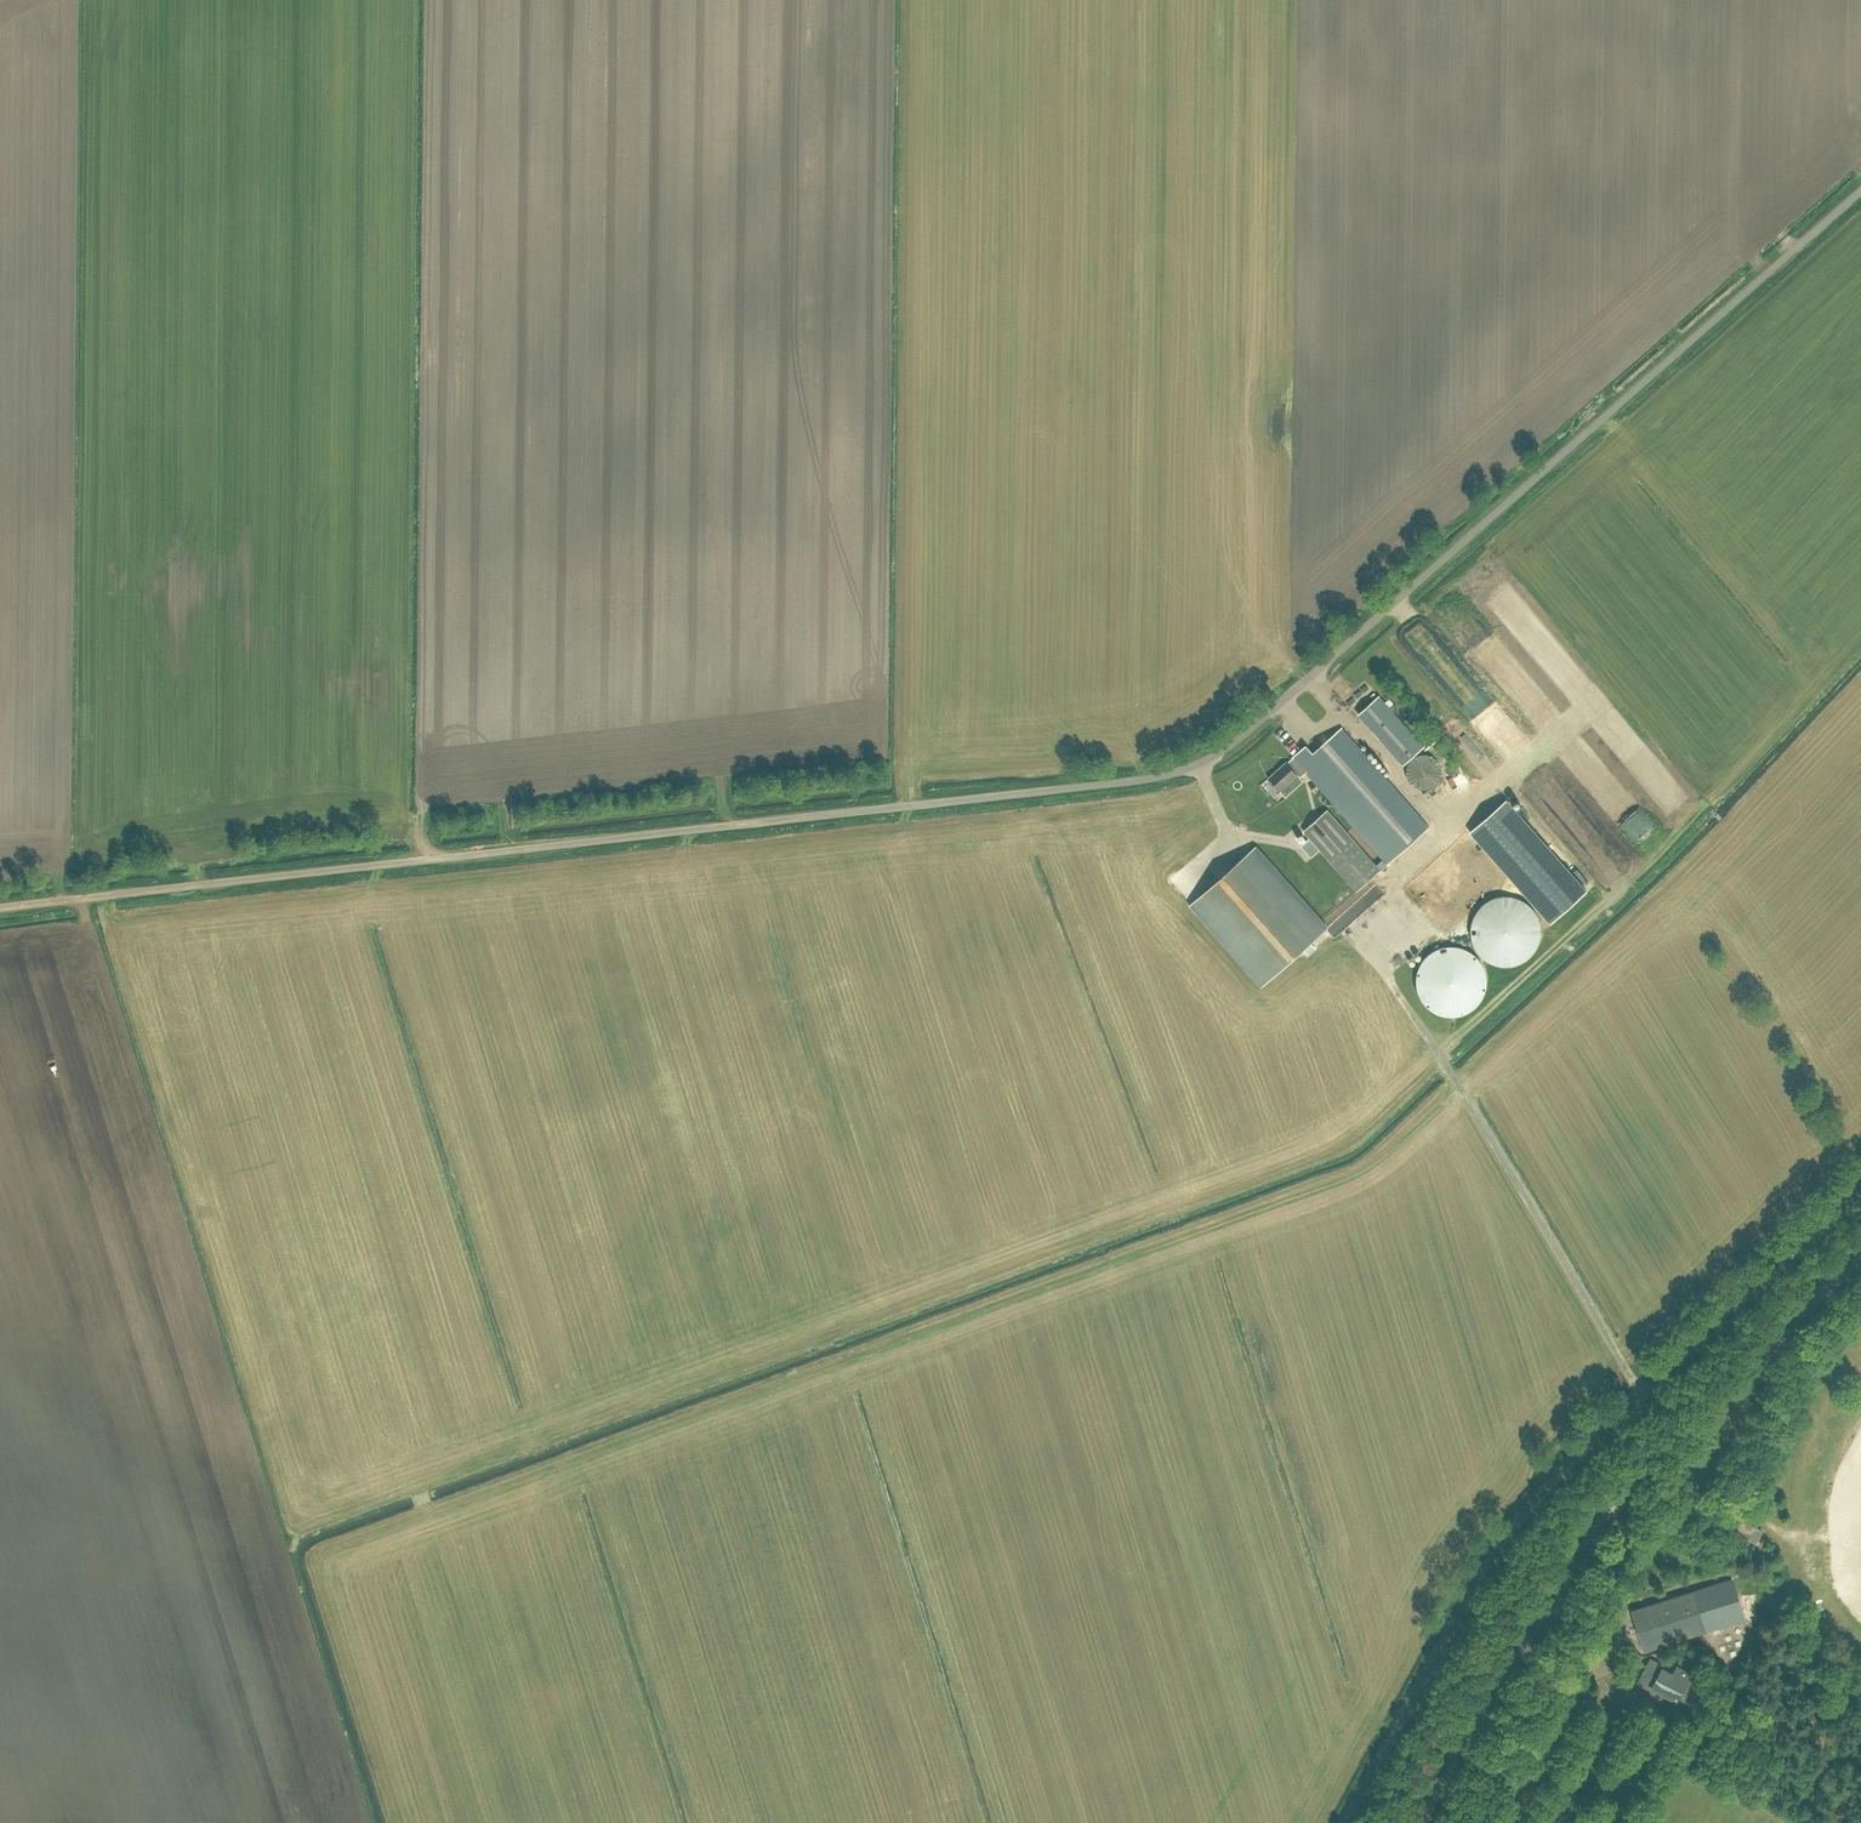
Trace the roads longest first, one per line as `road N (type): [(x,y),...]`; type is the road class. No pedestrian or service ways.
road 1 (unclassified): [(0,908),(1157,777),(1197,764),(1261,719),(1860,191)]
road 2 (unclassified): [(1346,1822),(1477,1581),(1526,1511),(1860,1191)]
road 3 (track): [(1392,982),(1642,1393)]

